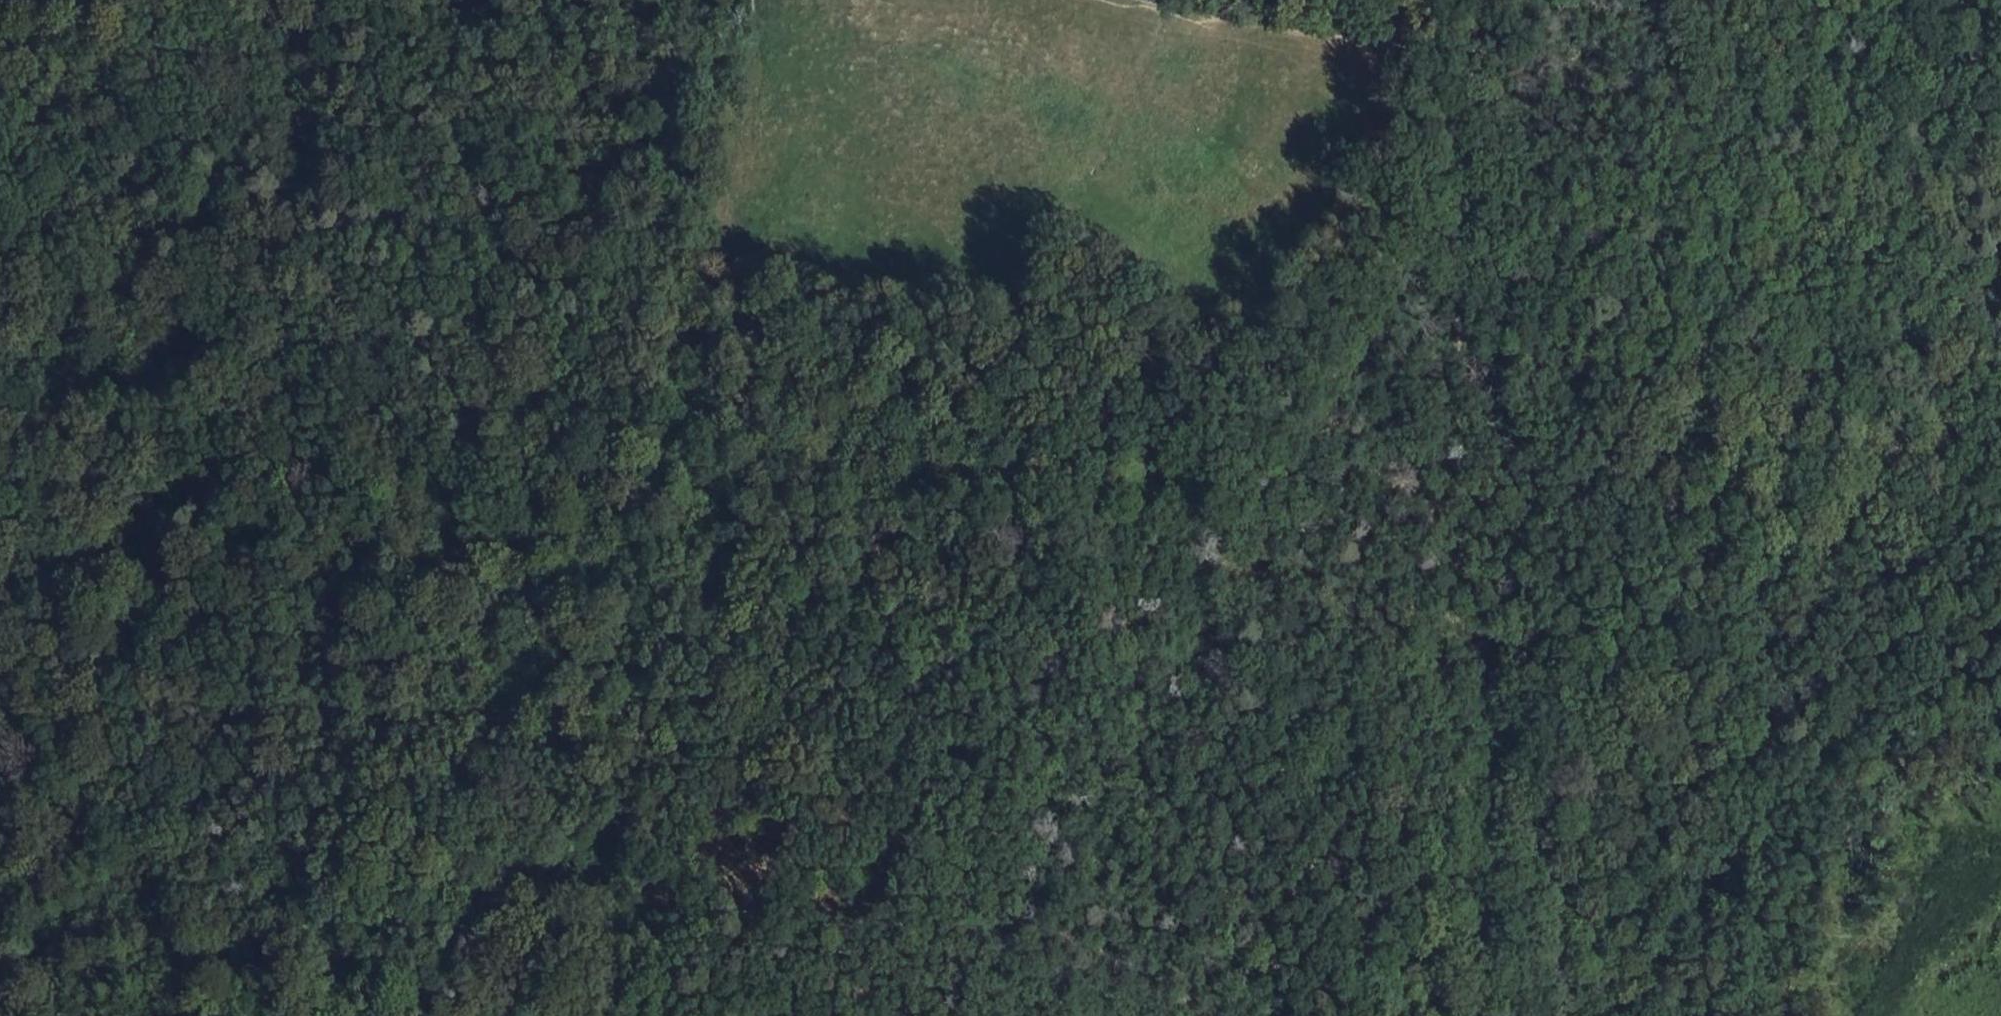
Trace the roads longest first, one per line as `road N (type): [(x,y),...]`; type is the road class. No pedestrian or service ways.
road 1 (track): [(1487,1015),(1498,789),(1486,631),(1439,460),(1469,163),(1449,74),(1403,0)]

